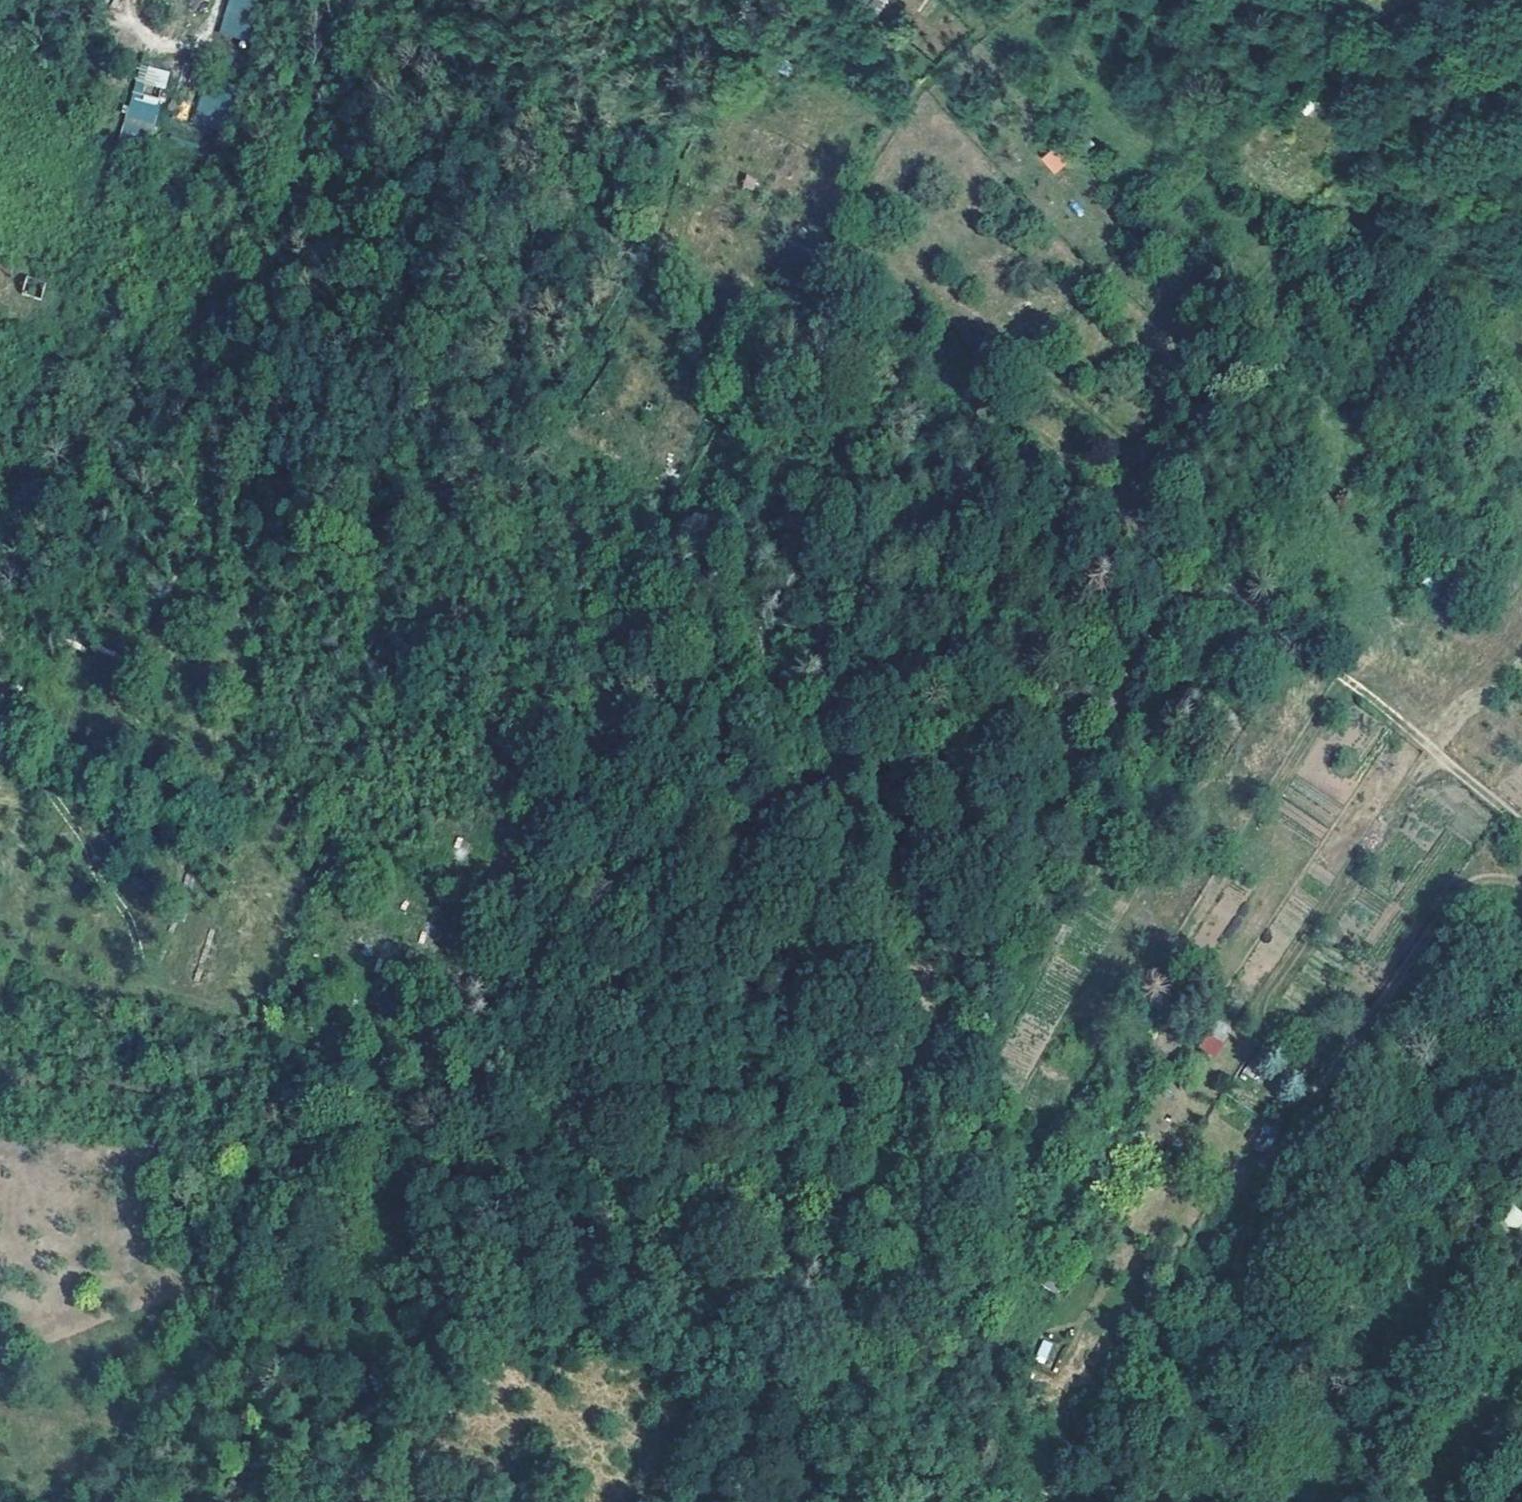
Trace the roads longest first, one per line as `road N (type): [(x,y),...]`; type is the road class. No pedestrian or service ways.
road 1 (track): [(1521,829),(1020,431),(924,546),(749,837),(652,1075),(560,1115),(456,1087),(530,783),(774,323),(893,161),(943,68),(1003,0)]

